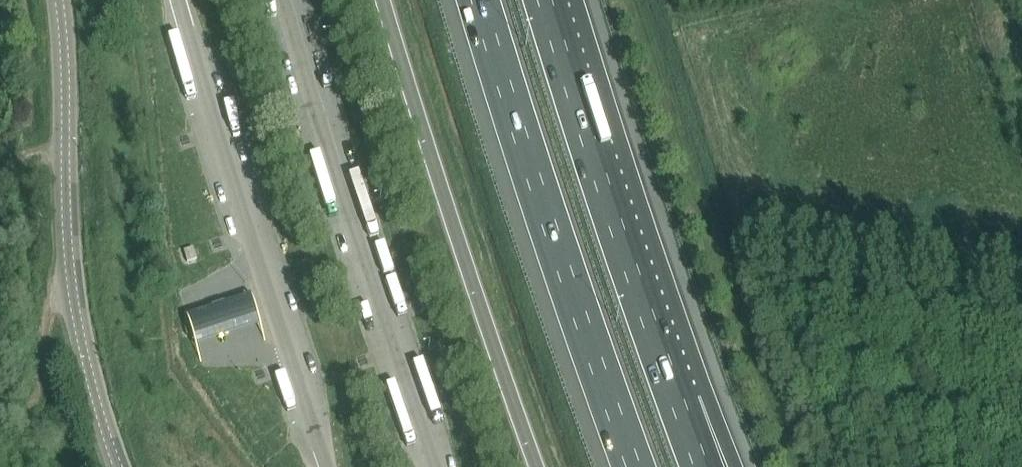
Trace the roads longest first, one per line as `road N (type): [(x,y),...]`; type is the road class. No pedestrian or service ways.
road 1 (motorway): [(481,0),(553,235),(638,466)]
road 2 (tertiary): [(119,466),(72,287),(59,0)]
road 3 (motorway): [(678,403),(547,0)]

